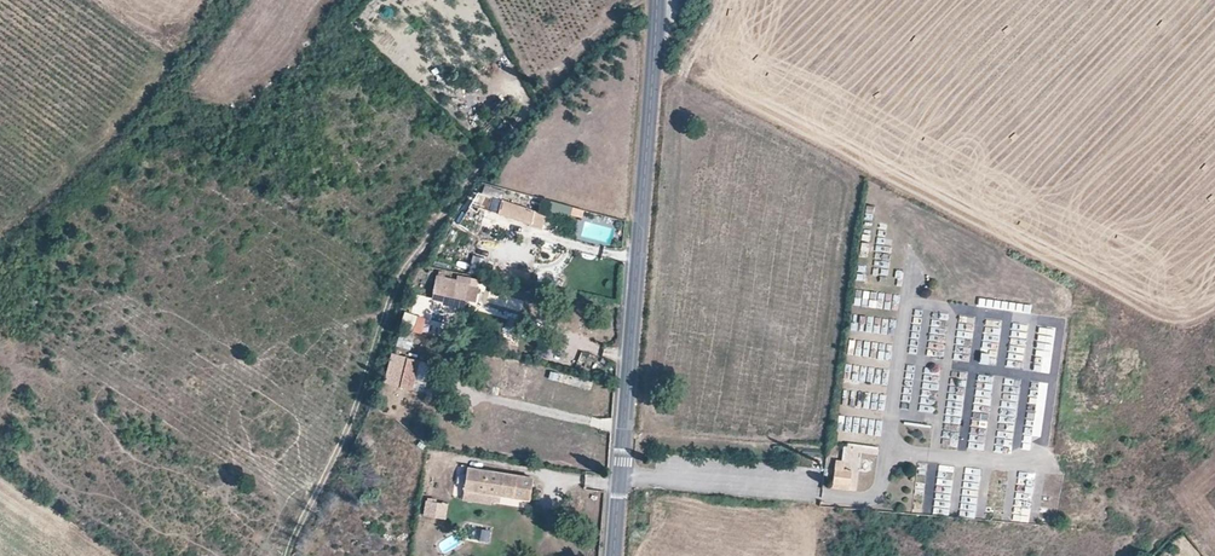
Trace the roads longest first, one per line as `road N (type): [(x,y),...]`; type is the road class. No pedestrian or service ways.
road 1 (tertiary): [(614,555),(655,37)]
road 2 (unclassified): [(290,555),(362,413),(404,276),(490,159)]

